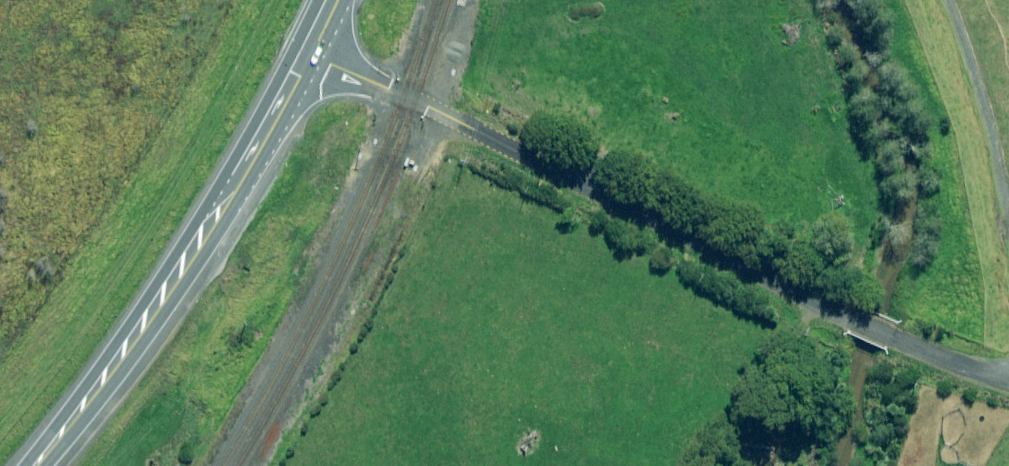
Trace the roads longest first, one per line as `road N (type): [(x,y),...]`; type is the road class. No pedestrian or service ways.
road 1 (unclassified): [(312,55),(673,241),(1008,381)]
road 2 (secondary): [(35,465),(114,373),(202,246),(312,55)]
road 3 (track): [(1008,187),(949,0)]

